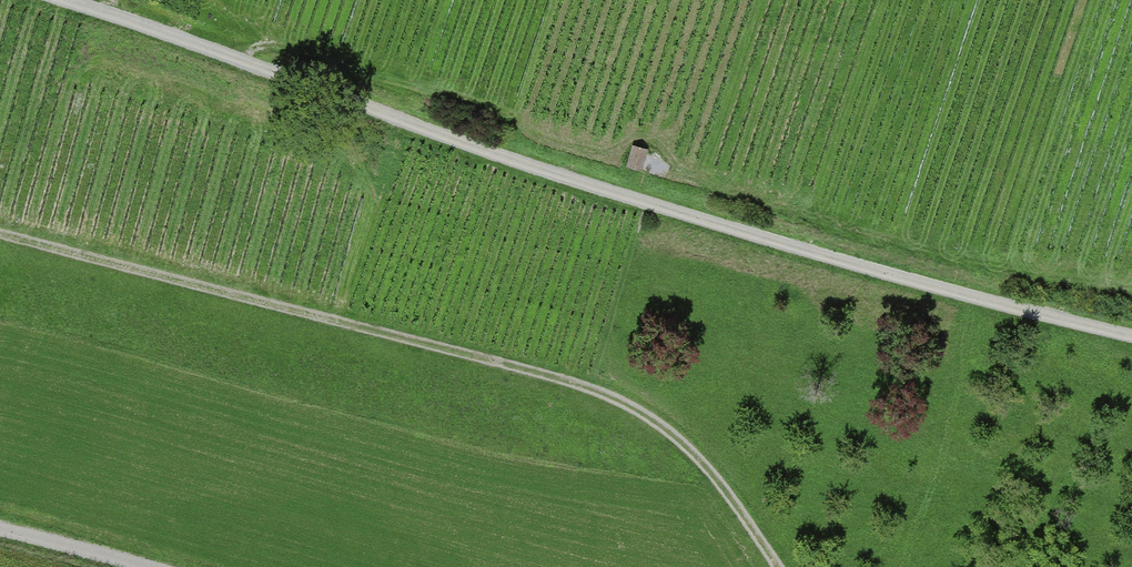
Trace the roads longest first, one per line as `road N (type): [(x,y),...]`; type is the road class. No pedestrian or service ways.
road 1 (track): [(51,0),(200,43),(572,179),(1131,335)]
road 2 (track): [(779,566),(704,459),(661,419),(586,384),(0,239)]
road 3 (track): [(0,525),(172,566)]

